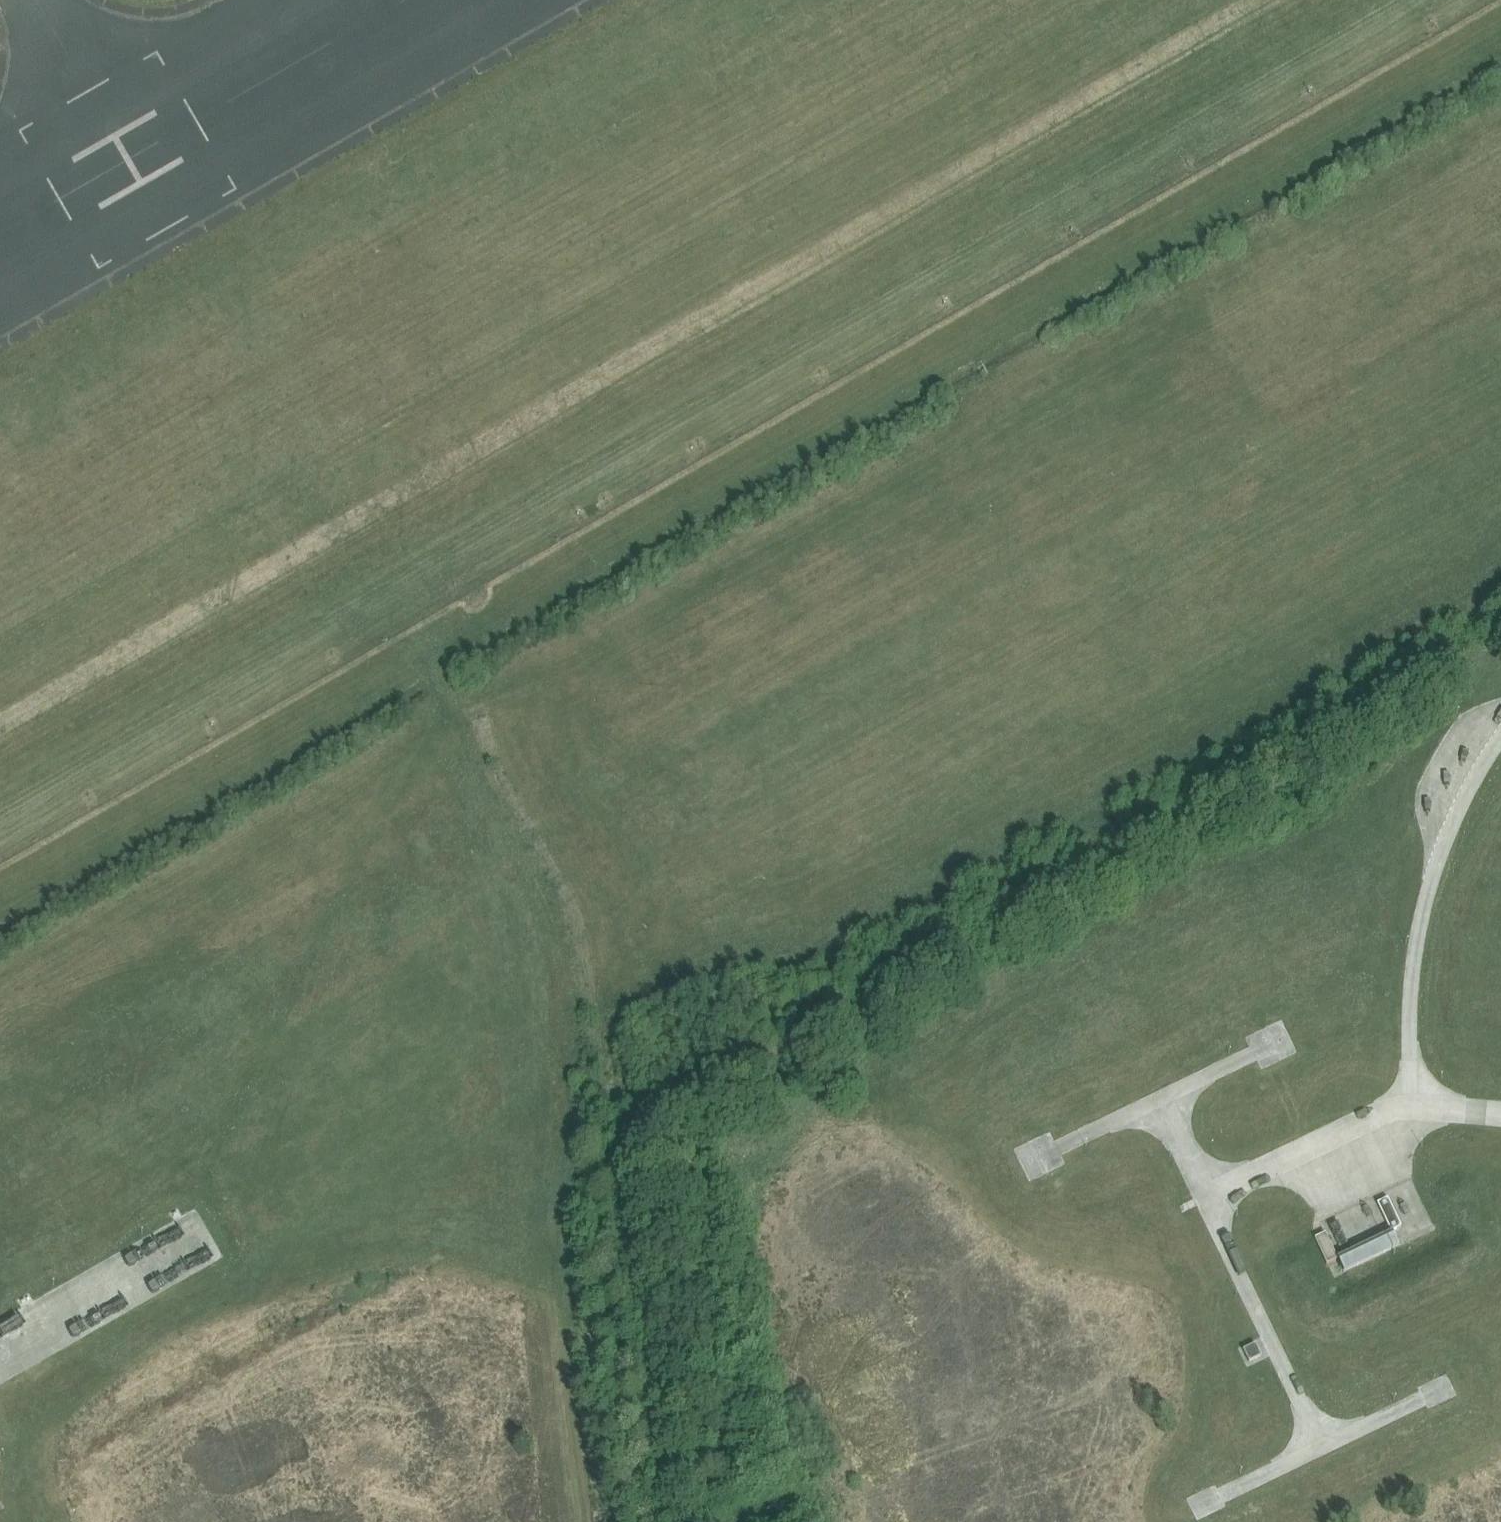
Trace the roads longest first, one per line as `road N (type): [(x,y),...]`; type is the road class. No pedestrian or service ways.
road 1 (unclassified): [(1500,1114),(1397,1106),(1208,1198),(1161,1099)]
road 2 (unclassified): [(0,1353),(209,1235)]

